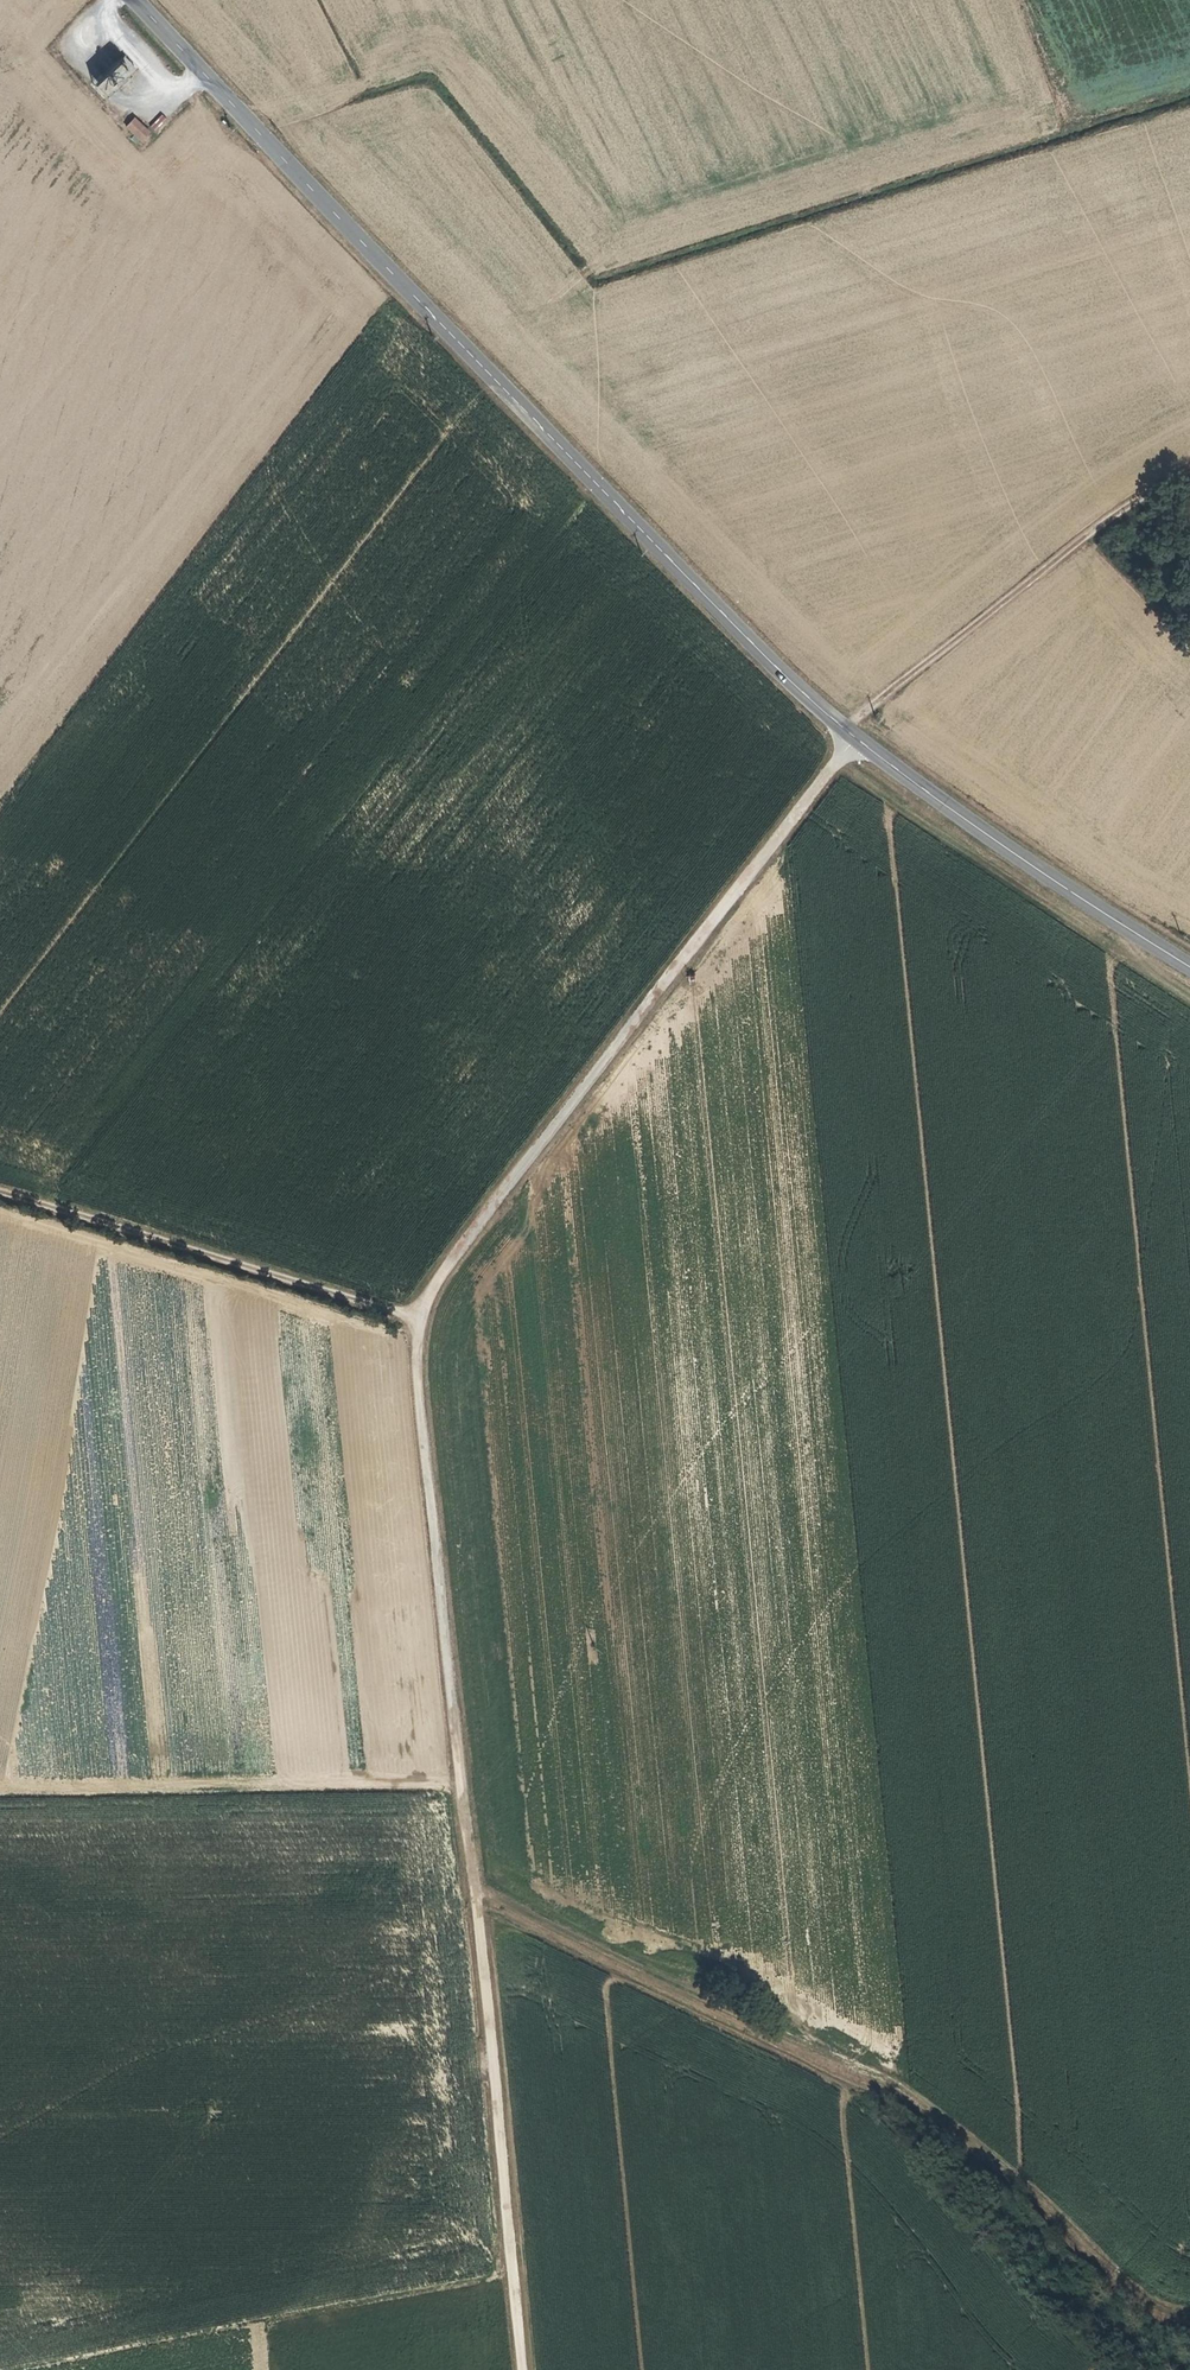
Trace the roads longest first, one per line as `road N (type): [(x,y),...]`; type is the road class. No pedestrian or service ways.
road 1 (track): [(524,2369),(412,1318),(856,742)]
road 2 (tertiary): [(134,0),(349,238),(856,742),(1189,972)]
road 3 (track): [(1189,2311),(1155,2311),(972,2149),(897,2096),(518,1912),(478,1899)]
road 4 (track): [(412,1318),(0,1195)]
road 5 (track): [(845,730),(1112,519),(1189,477)]

